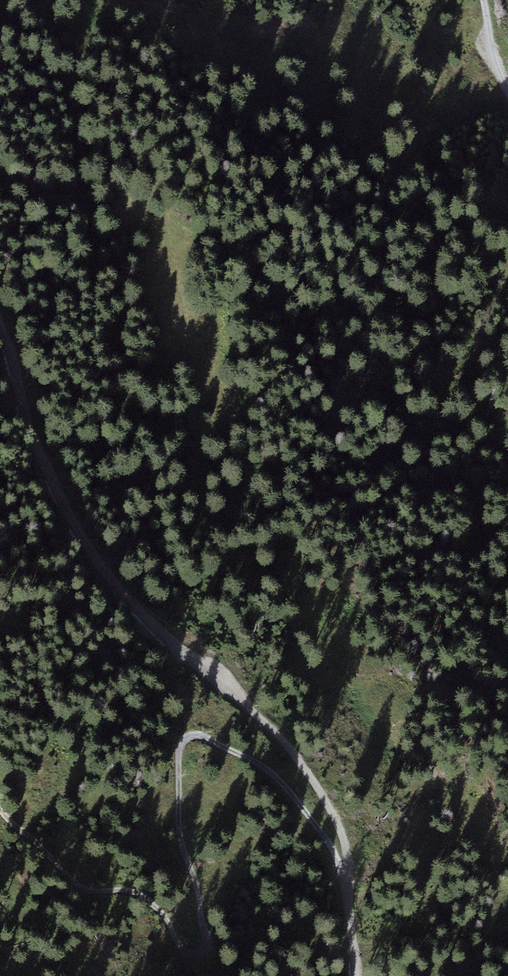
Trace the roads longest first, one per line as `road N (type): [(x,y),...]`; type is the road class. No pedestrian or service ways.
road 1 (track): [(0,808),(86,892),(123,889),(150,901),(184,951),(205,956),(210,939),(181,834),(178,762),(181,741),(199,735),(266,768),(332,851),(349,892)]
road 2 (track): [(0,328),(79,538),(180,650),(284,740),(337,817),(349,892)]

